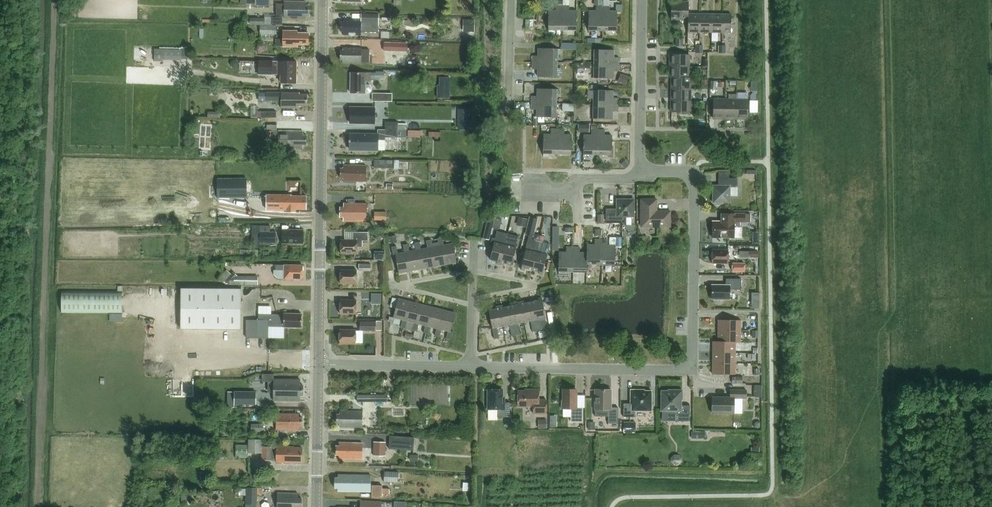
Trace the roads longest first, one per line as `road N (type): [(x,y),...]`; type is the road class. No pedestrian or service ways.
road 1 (residential): [(472,367),(687,368),(696,189),(685,172),(640,172)]
road 2 (secondary): [(320,365),(325,0)]
road 3 (residential): [(320,365),(472,367)]
road 4 (secondary): [(317,506),(320,365)]
road 5 (residential): [(640,130),(643,0)]
road 6 (residential): [(472,367),(475,241)]

